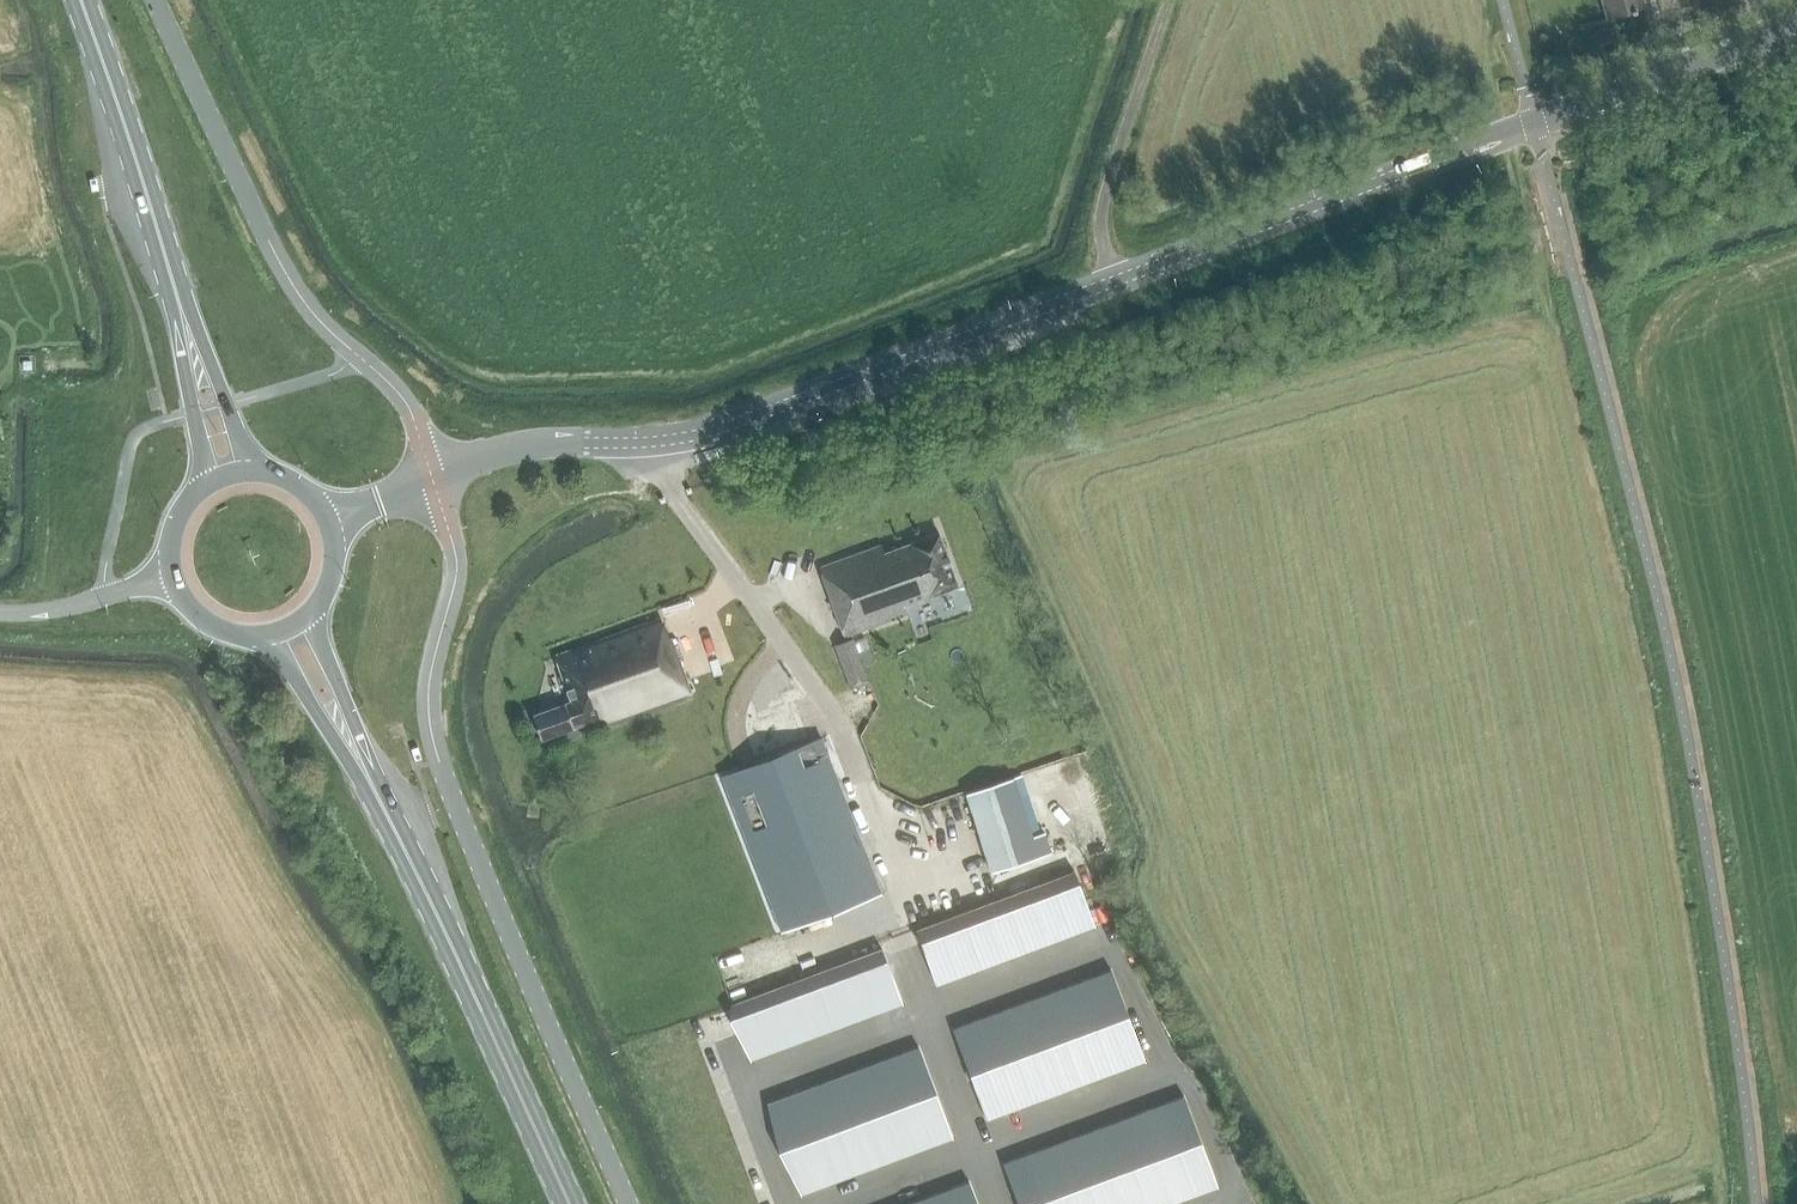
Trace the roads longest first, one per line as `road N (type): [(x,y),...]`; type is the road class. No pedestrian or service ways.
road 1 (tertiary): [(432,478),(525,445),(652,442),(717,430),(1440,159),(1466,141),(1796,27)]
road 2 (unclassified): [(628,1203),(432,740),(428,687),(456,563),(432,478)]
road 3 (unclassified): [(432,478),(405,402),(314,315),(284,272),(155,0)]
road 4 (primary): [(569,1203),(393,830)]
road 5 (primary): [(264,472),(235,432),(154,191),(135,155)]
road 6 (primary): [(135,155),(173,310),(203,489)]
road 7 (primary): [(393,830),(388,799),(318,637),(317,607)]
road 8 (primary): [(264,636),(287,659),(393,830)]
road 9 (track): [(1511,131),(1538,235),(1548,335)]
road 10 (unclassified): [(173,576),(53,610),(0,613)]
road 11 (primary): [(135,155),(79,0)]

